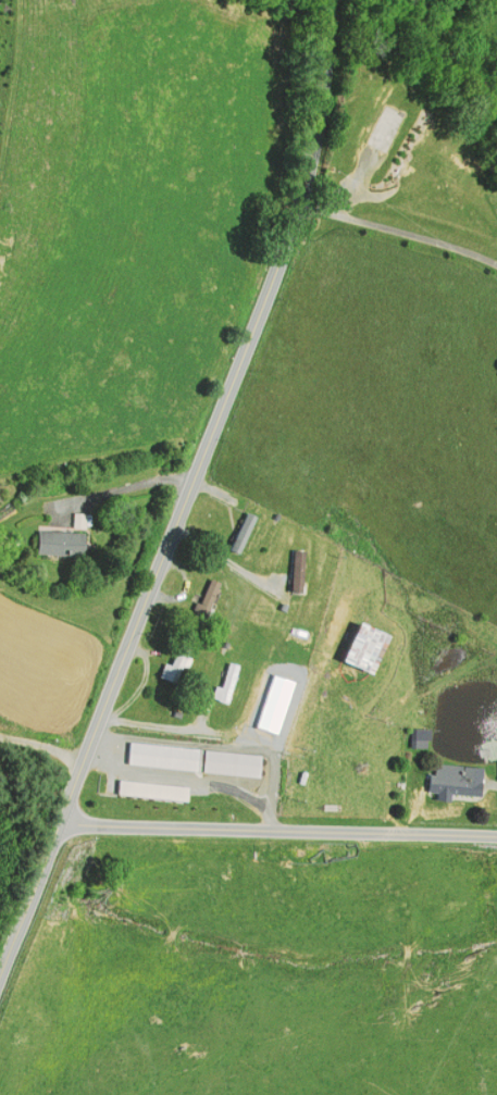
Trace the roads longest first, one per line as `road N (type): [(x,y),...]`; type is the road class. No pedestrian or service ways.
road 1 (secondary): [(0,963),(309,177),(324,99),(329,0)]
road 2 (residential): [(58,821),(496,839)]
road 3 (residential): [(100,719),(249,734)]

